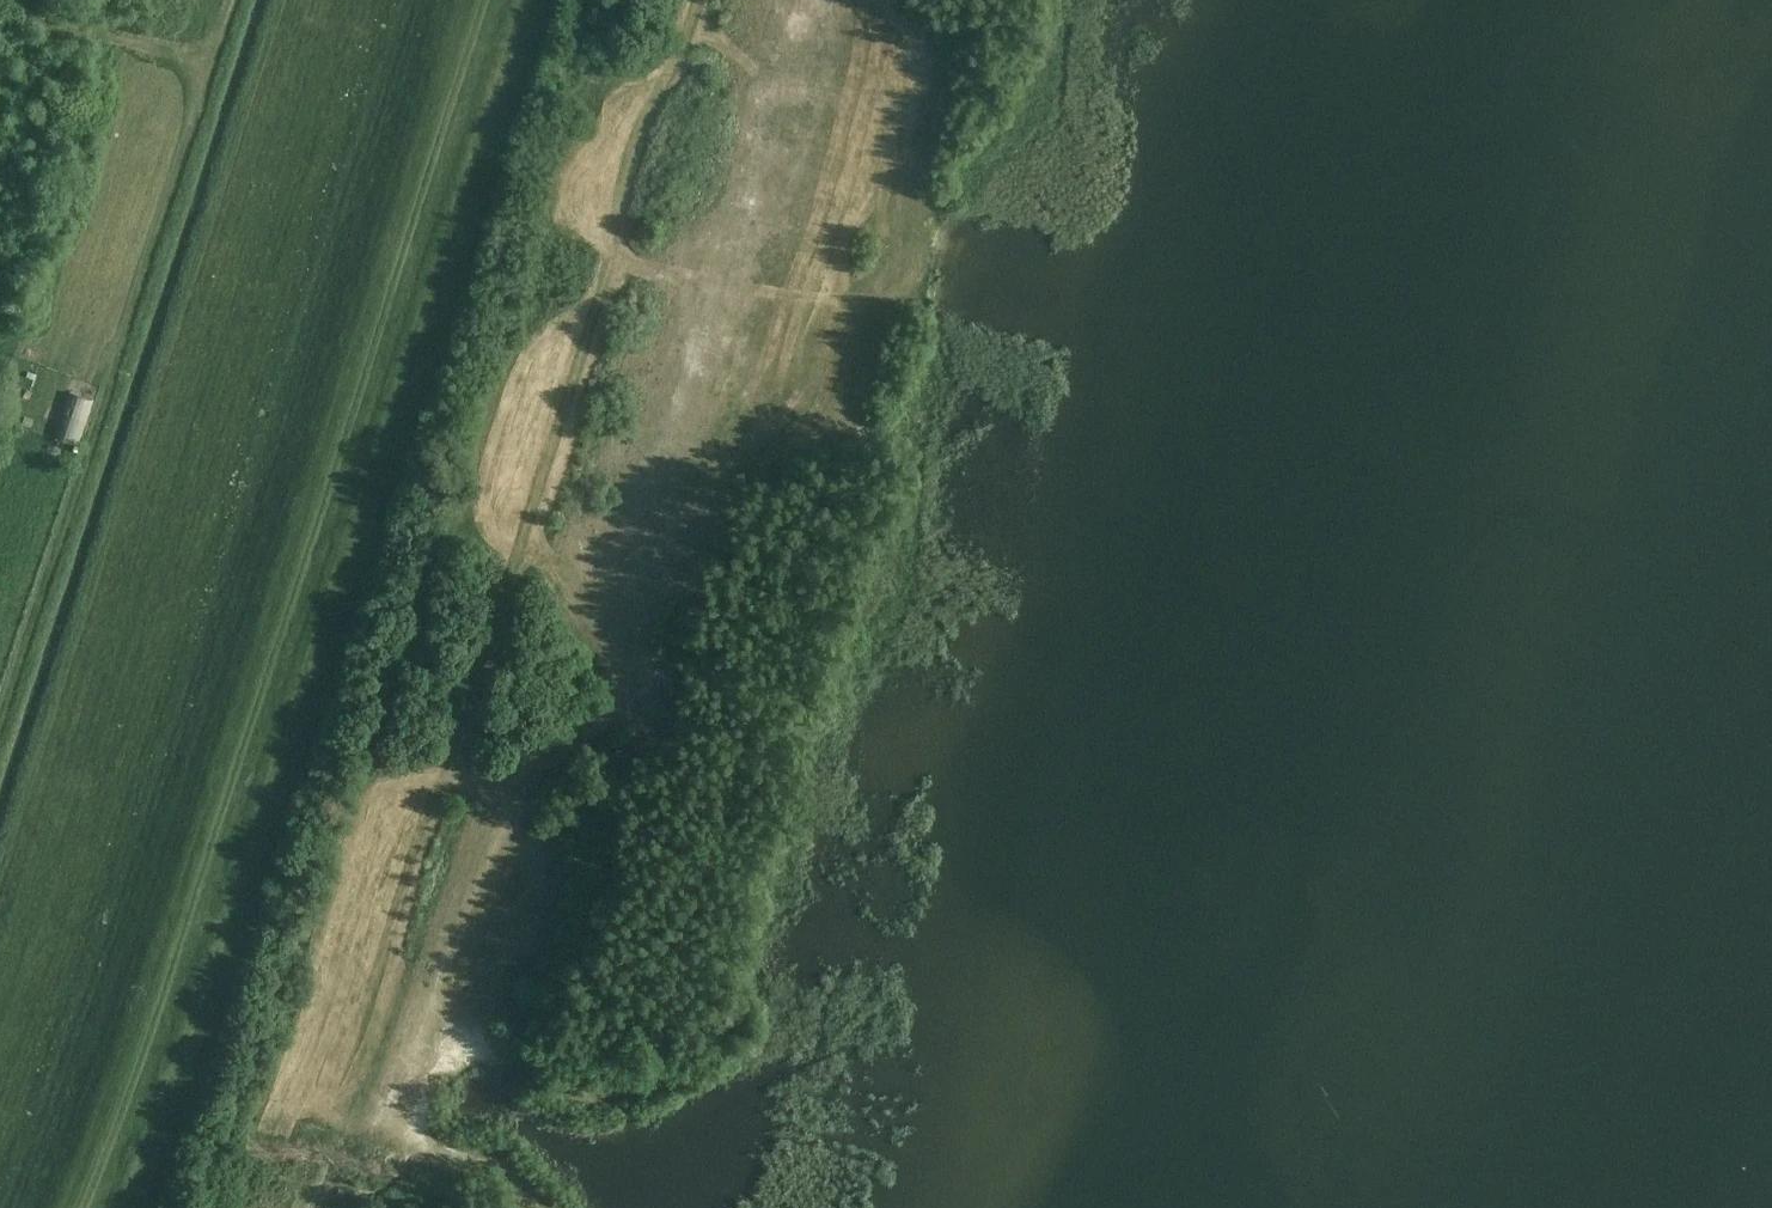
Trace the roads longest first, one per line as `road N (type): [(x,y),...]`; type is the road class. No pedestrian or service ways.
road 1 (track): [(704,0),(631,184),(311,1207)]

